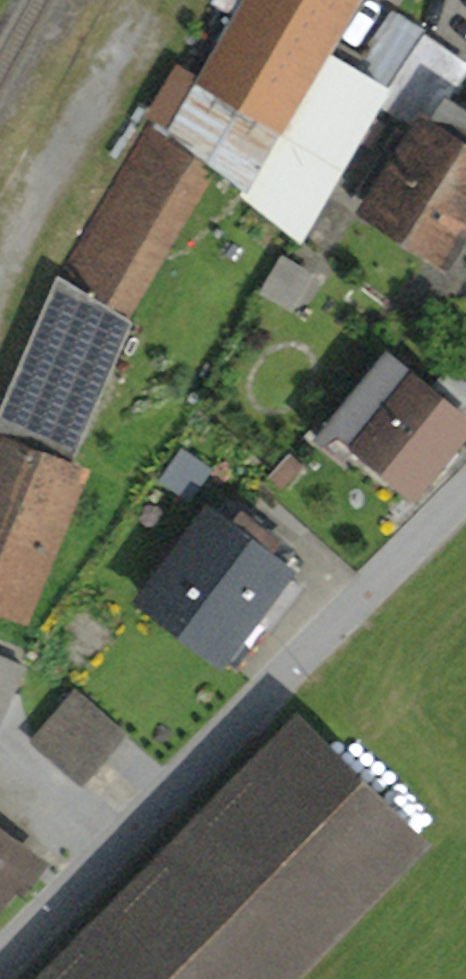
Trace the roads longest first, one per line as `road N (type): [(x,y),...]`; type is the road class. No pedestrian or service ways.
road 1 (residential): [(0,968),(465,494)]

